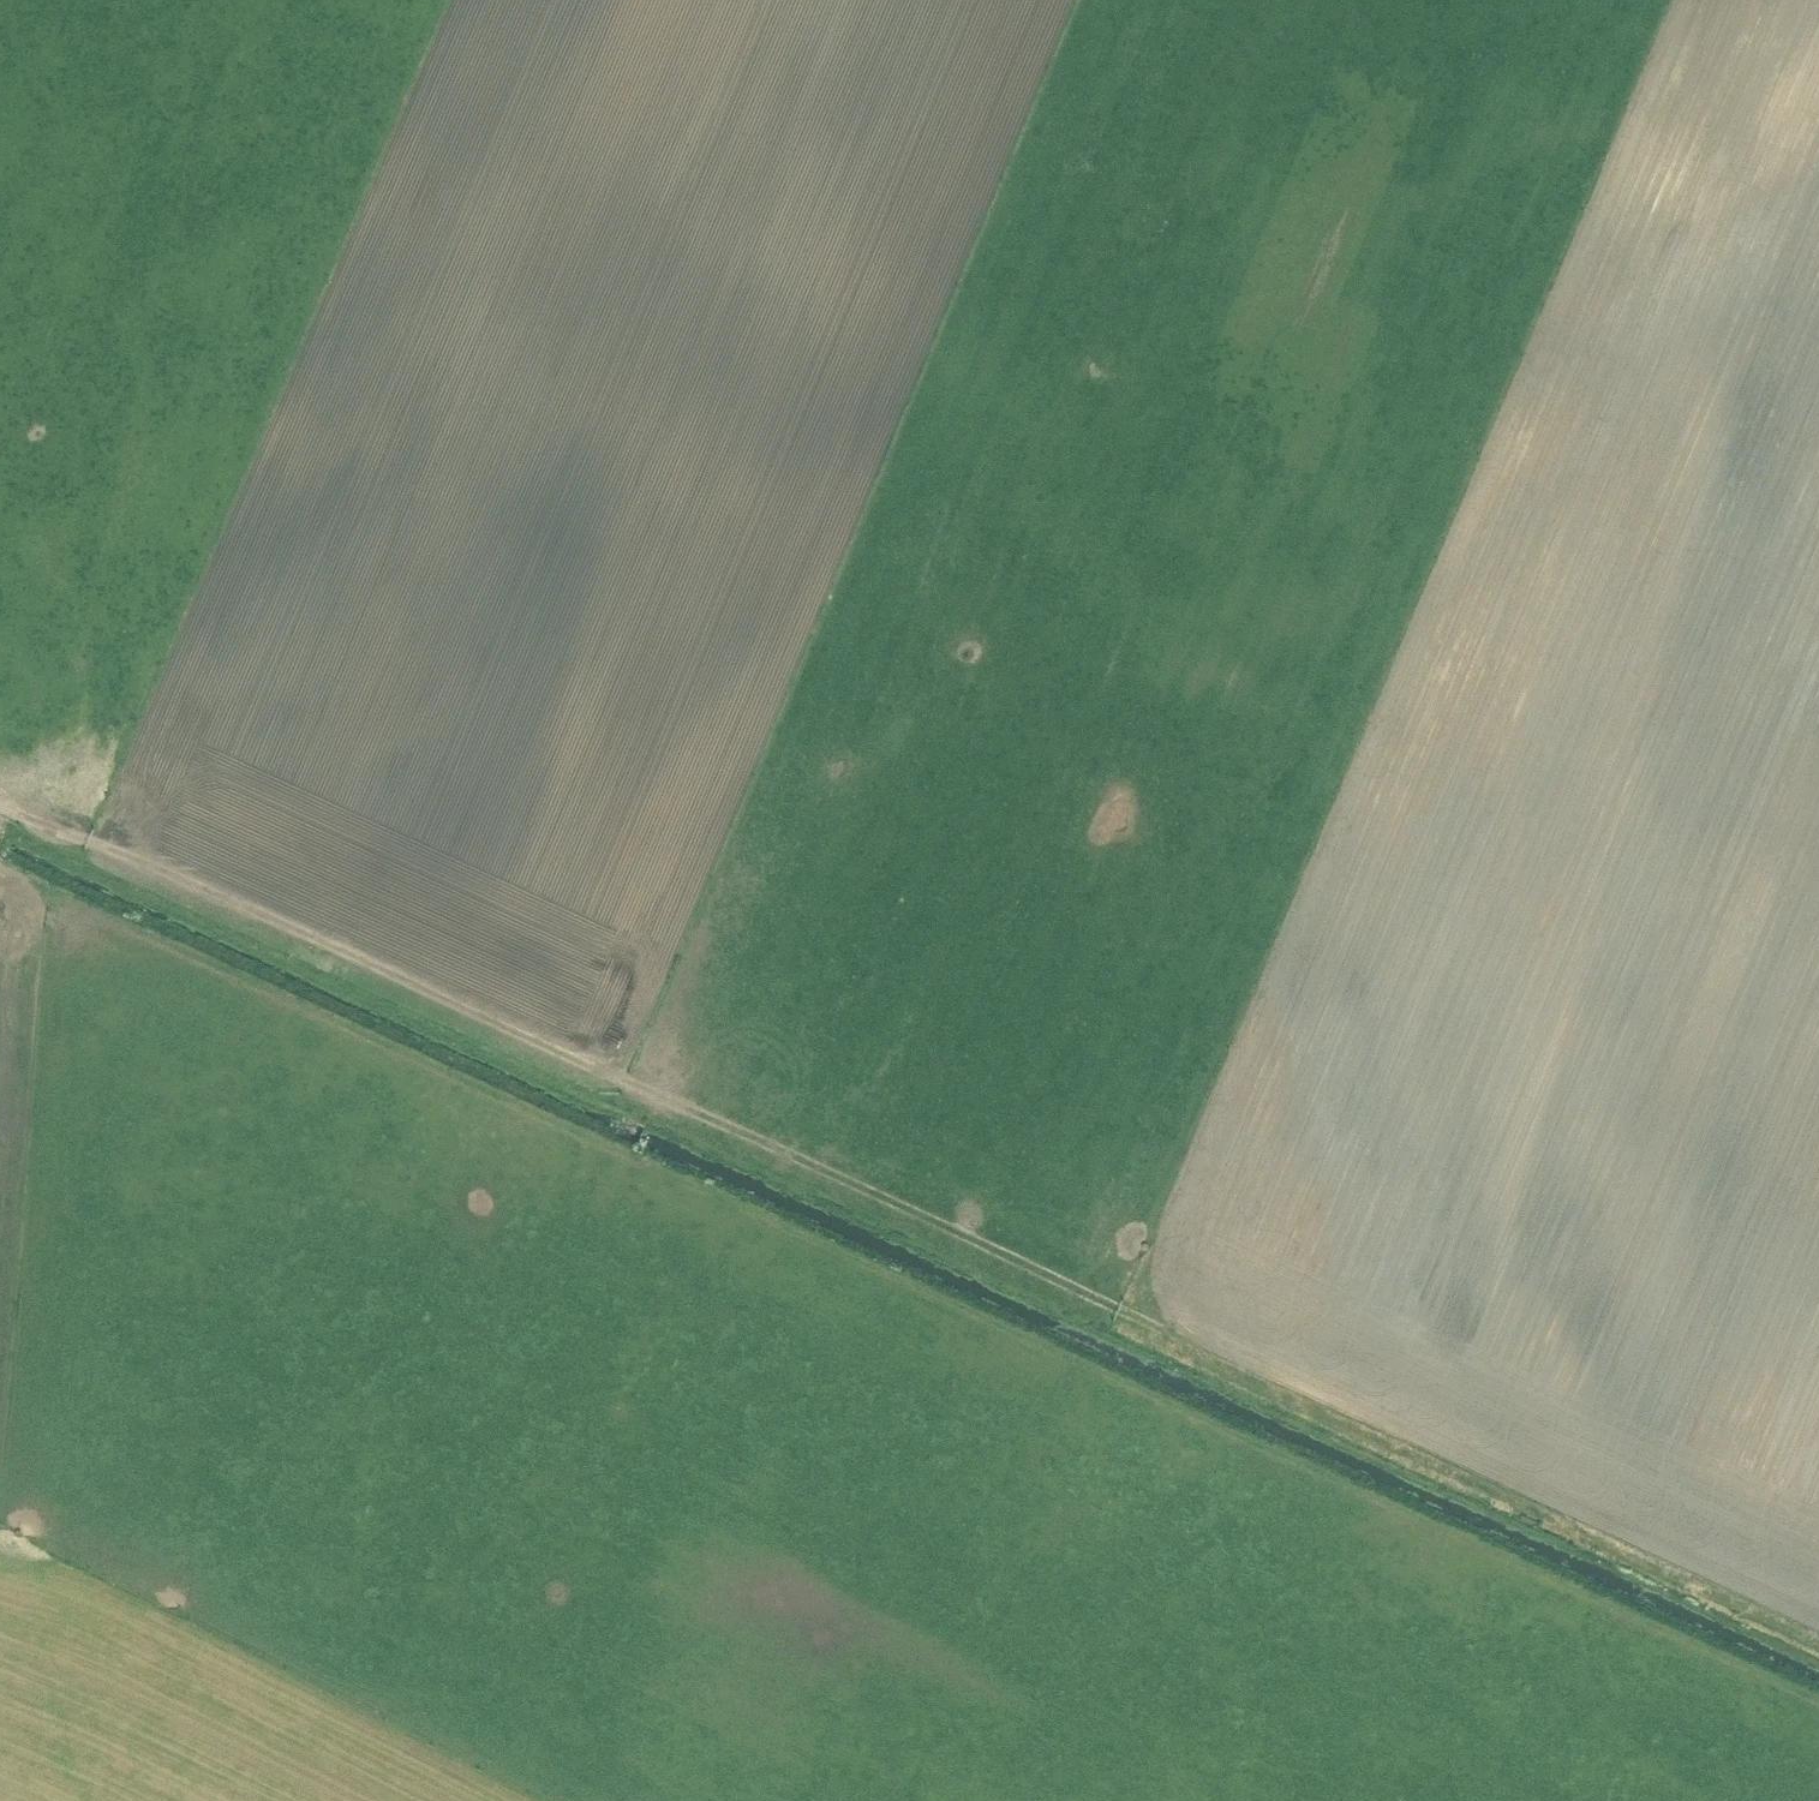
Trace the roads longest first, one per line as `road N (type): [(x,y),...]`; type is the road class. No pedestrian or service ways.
road 1 (track): [(0,803),(1099,1308)]

